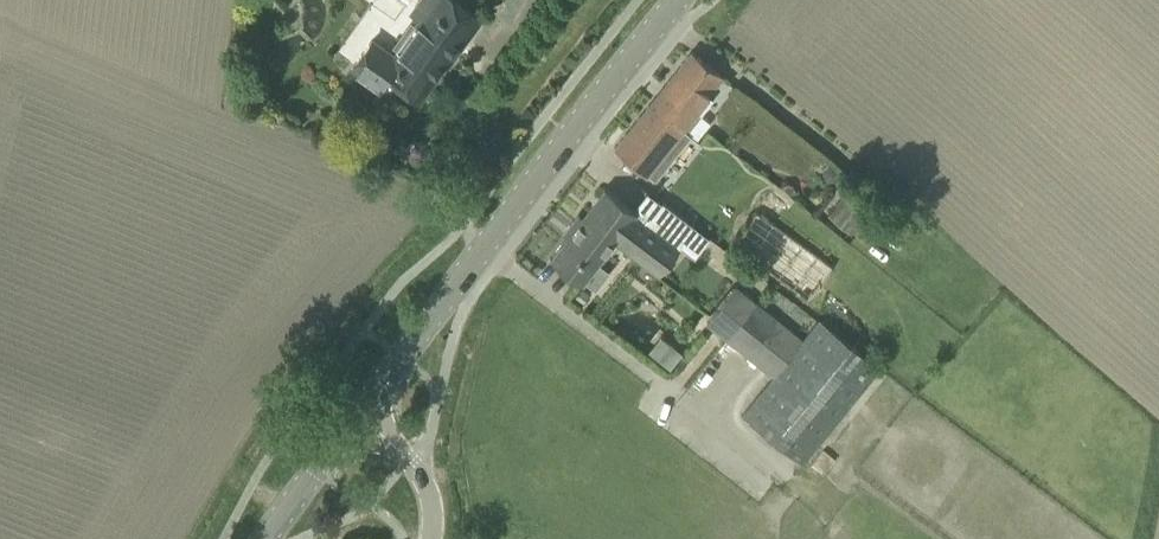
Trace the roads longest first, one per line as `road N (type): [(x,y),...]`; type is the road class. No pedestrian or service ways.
road 1 (secondary): [(358,415),(678,0)]
road 2 (secondary): [(266,538),(358,415)]
road 3 (unclassified): [(358,415),(421,475),(430,492),(432,538)]

